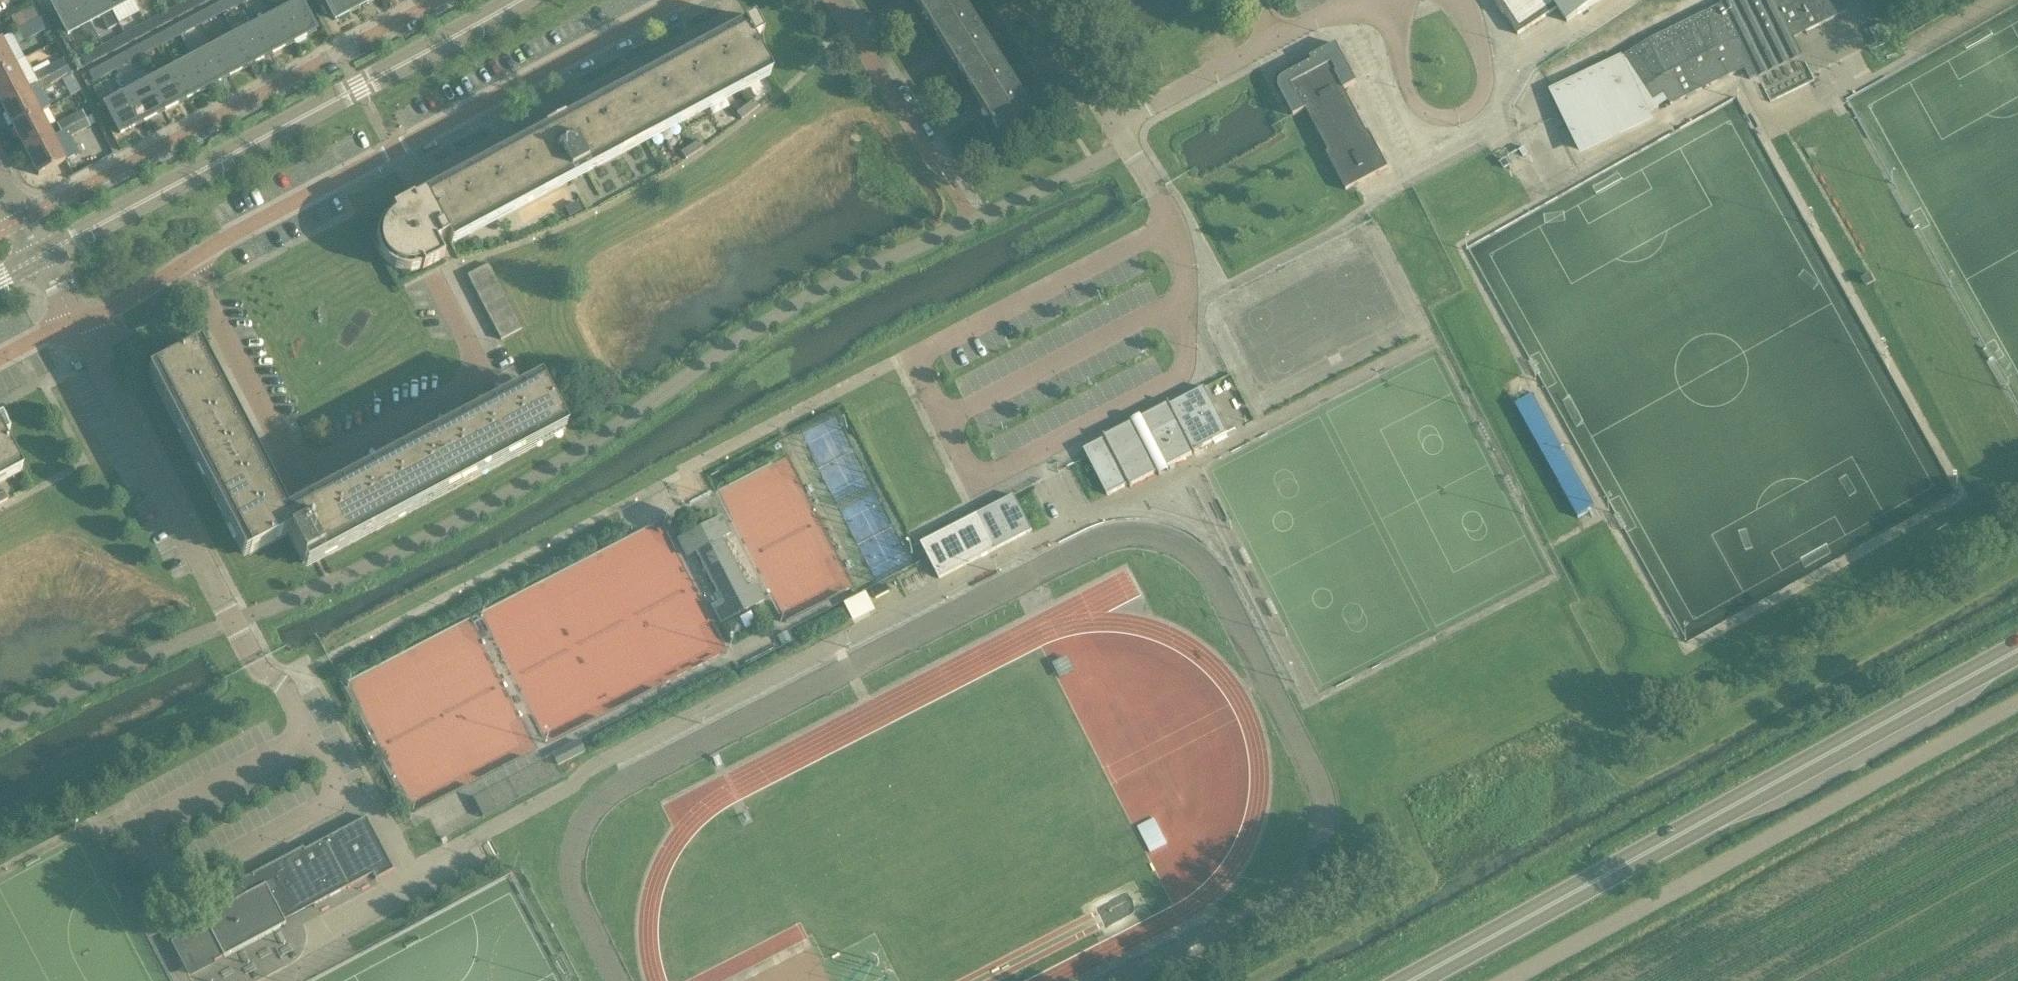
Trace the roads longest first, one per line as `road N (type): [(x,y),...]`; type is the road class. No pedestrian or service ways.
road 1 (trunk): [(2017,658),(1419,980)]
road 2 (unclassified): [(2017,704),(1510,980)]
road 3 (residential): [(187,262),(672,0)]
road 4 (residential): [(445,280),(485,364),(481,376),(308,472),(187,262)]
road 5 (tertiary): [(42,254),(521,0)]
road 6 (residential): [(441,0),(22,218)]
road 7 (residential): [(287,700),(260,671),(240,619),(78,320)]
road 8 (residential): [(1115,120),(1344,0)]
road 9 (residential): [(1396,39),(1408,83),(1430,114),(1459,118),(1479,102),(1485,76),(1479,42),(1448,0)]
road 10 (residential): [(953,188),(839,0)]
road 11 (residential): [(1115,120),(1039,0)]
road 12 (residential): [(78,320),(187,262)]

